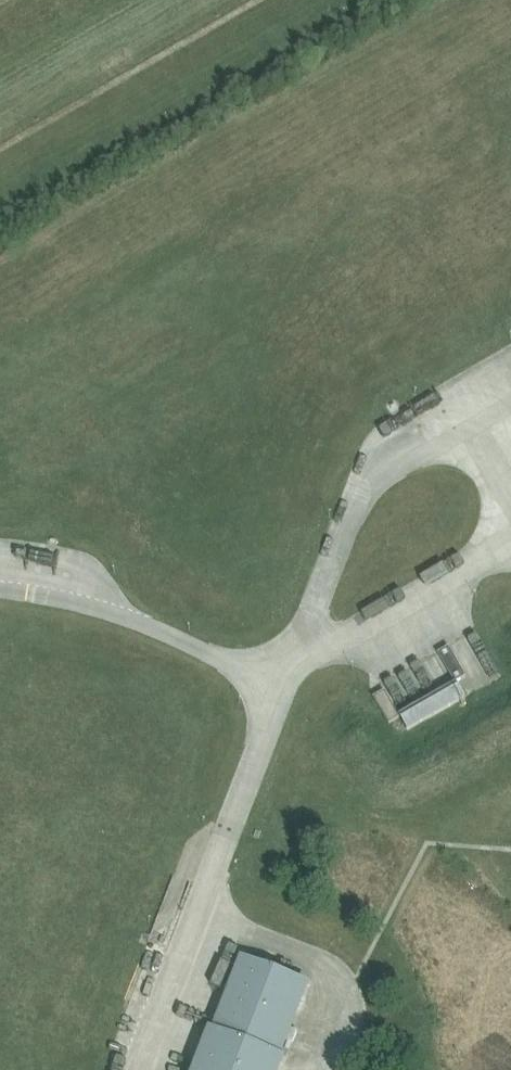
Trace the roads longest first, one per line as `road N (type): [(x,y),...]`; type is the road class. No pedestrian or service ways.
road 1 (unclassified): [(137,1069),(294,664)]
road 2 (unclassified): [(294,664),(373,458),(463,407)]
road 3 (unclassified): [(294,664),(510,541)]

